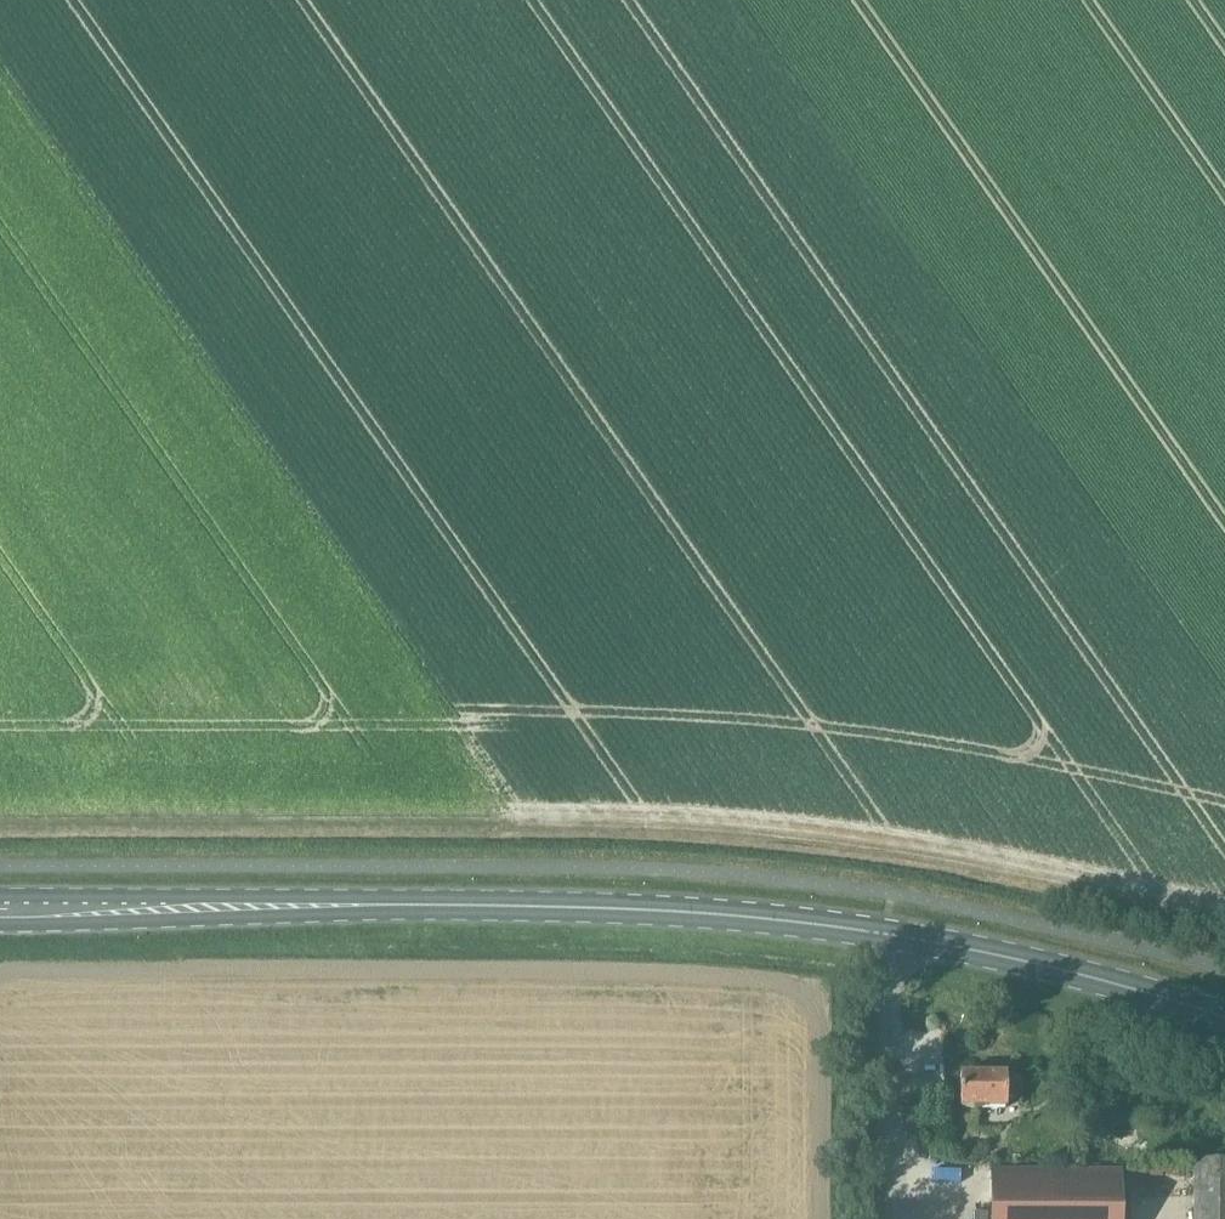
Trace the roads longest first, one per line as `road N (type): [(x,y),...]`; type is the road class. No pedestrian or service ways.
road 1 (primary): [(1224,1017),(1034,963),(788,920),(618,908),(375,905)]
road 2 (primary): [(0,924),(354,914),(375,905)]
road 3 (primary): [(375,905),(354,896),(0,895)]

